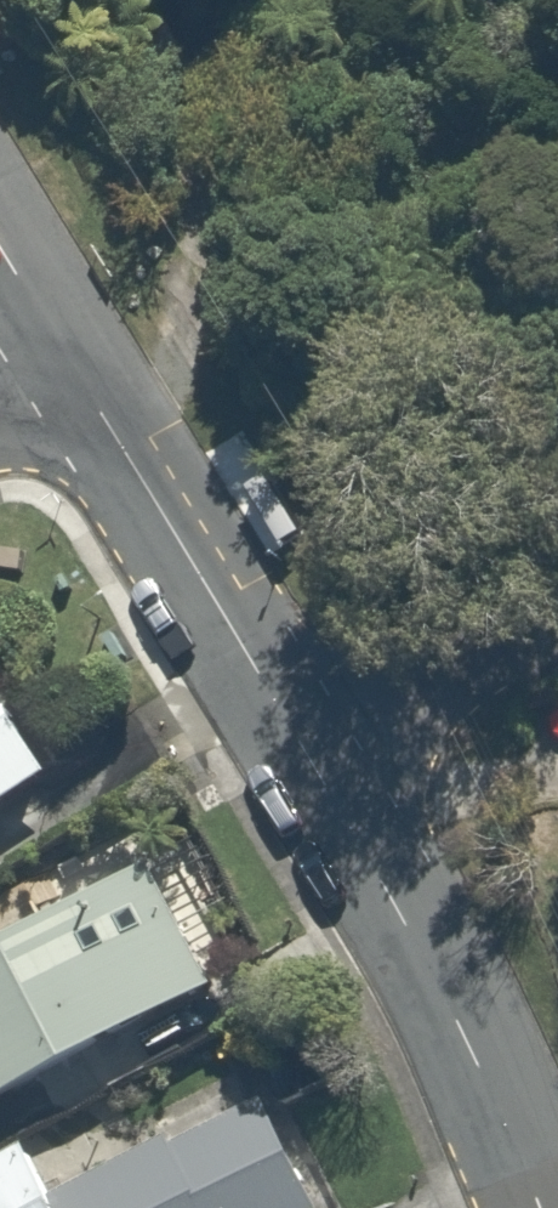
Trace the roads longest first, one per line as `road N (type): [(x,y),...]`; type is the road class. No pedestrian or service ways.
road 1 (residential): [(332,788),(63,335)]
road 2 (residential): [(544,1207),(450,1003),(332,788)]
road 3 (residential): [(332,788),(557,668)]

